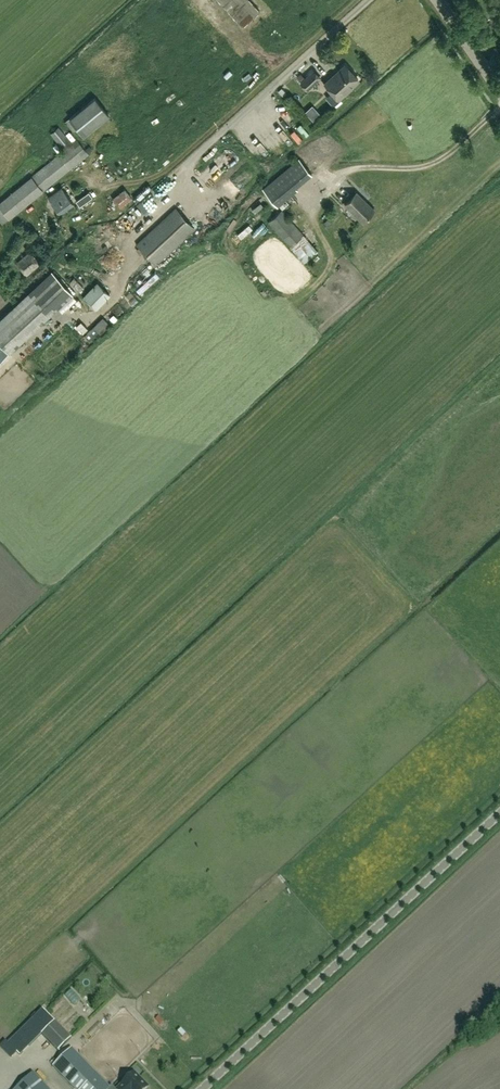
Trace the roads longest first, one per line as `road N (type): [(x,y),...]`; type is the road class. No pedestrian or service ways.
road 1 (unclassified): [(204,1088),(499,814)]

